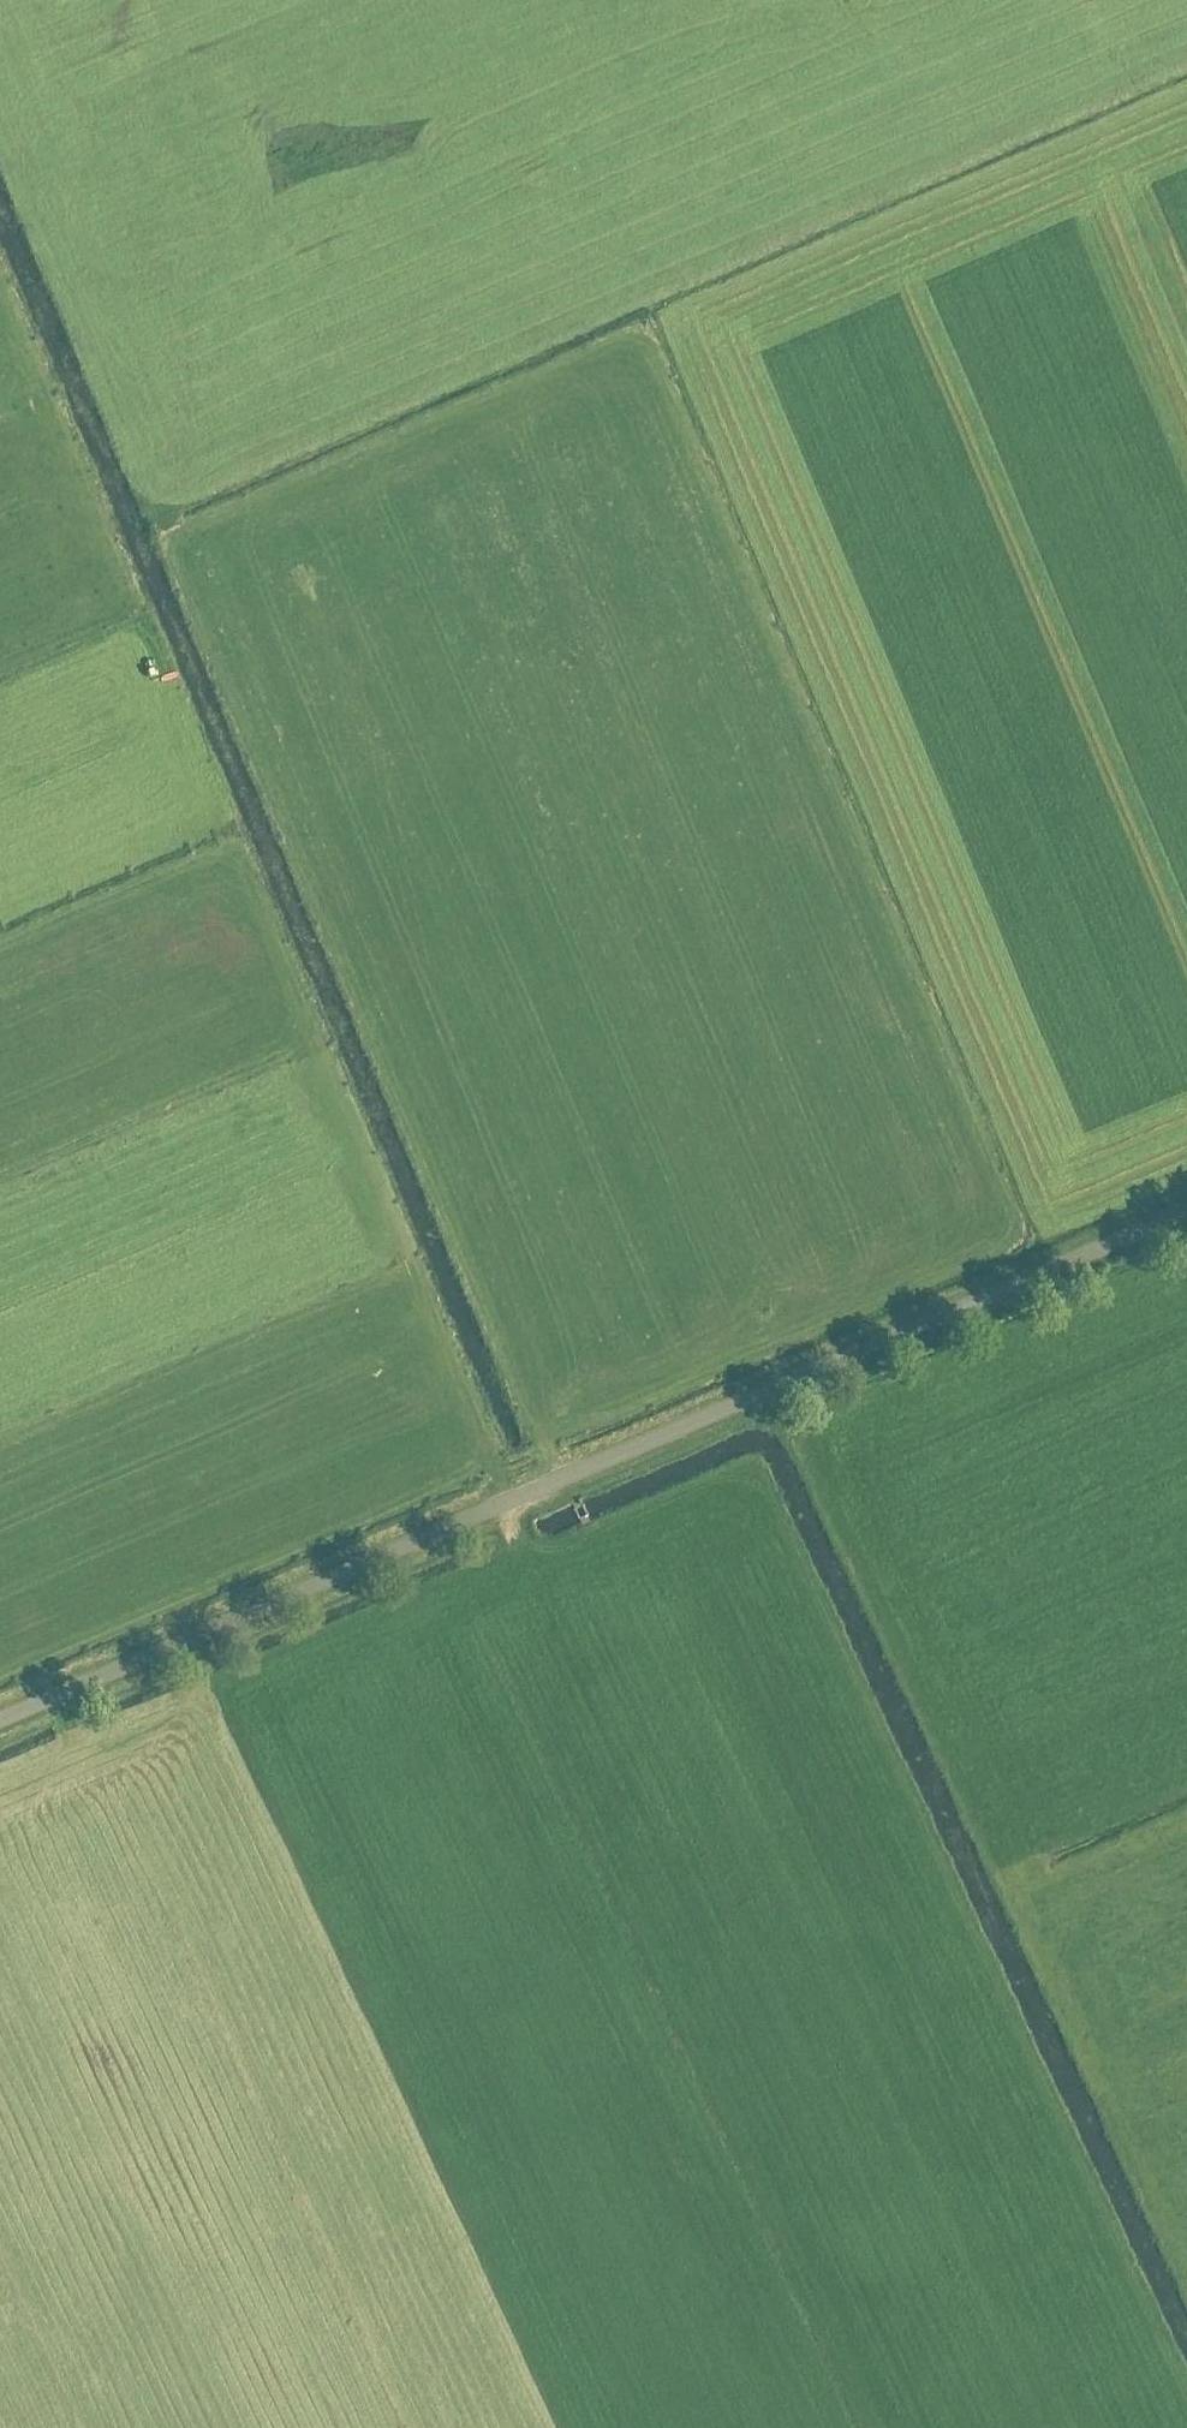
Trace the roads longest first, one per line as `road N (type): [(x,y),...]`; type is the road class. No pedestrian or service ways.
road 1 (unclassified): [(0,1720),(1186,1215)]

